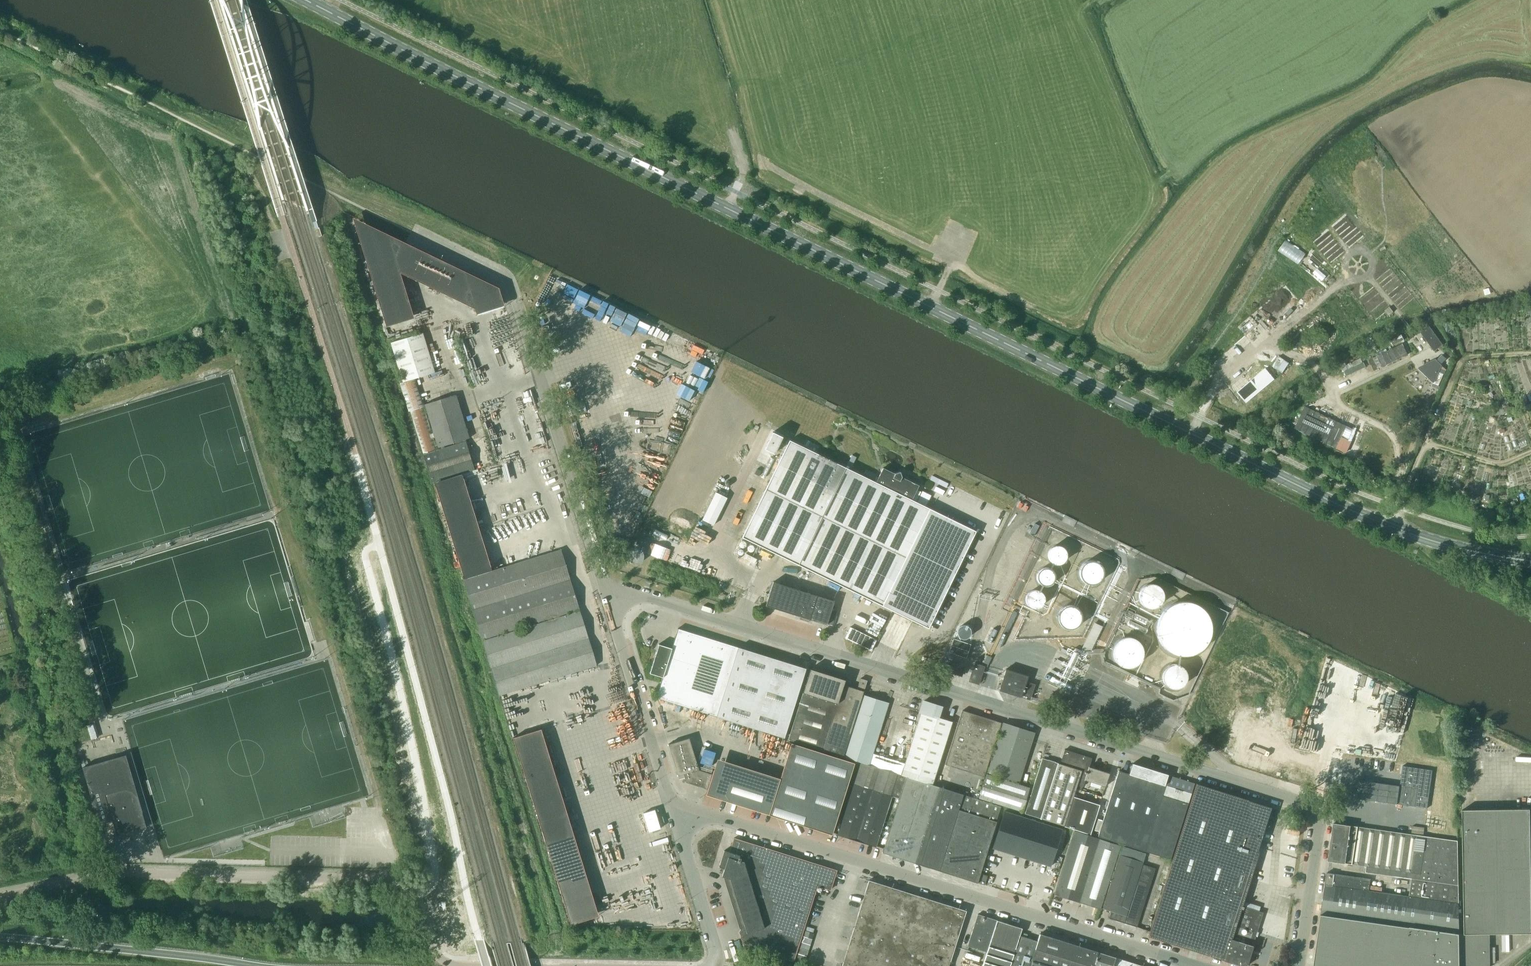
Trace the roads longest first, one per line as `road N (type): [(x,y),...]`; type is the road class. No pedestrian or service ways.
road 1 (primary): [(1530,560),(1372,519),(307,0)]
road 2 (unclassified): [(1299,965),(1318,818),(1307,799),(647,592),(604,597)]
road 3 (unclassified): [(530,965),(441,957),(413,891),(391,878),(106,875),(0,896)]
road 4 (unclassified): [(677,821),(717,816),(1195,965)]
road 5 (unclassified): [(604,597),(516,291),(499,271),(412,232)]
road 6 (track): [(1389,526),(1404,488),(1396,440),(1337,395),(1426,349)]
road 7 (trunk): [(252,965),(0,937)]
road 8 (unclassified): [(677,821),(604,597)]
road 9 (track): [(1268,348),(1348,275),(1365,276),(1368,255),(1348,253),(1345,273)]
road 10 (track): [(1338,393),(1305,358),(1263,348),(1246,354),(1208,396)]
road 11 (unclassified): [(713,965),(677,821)]

